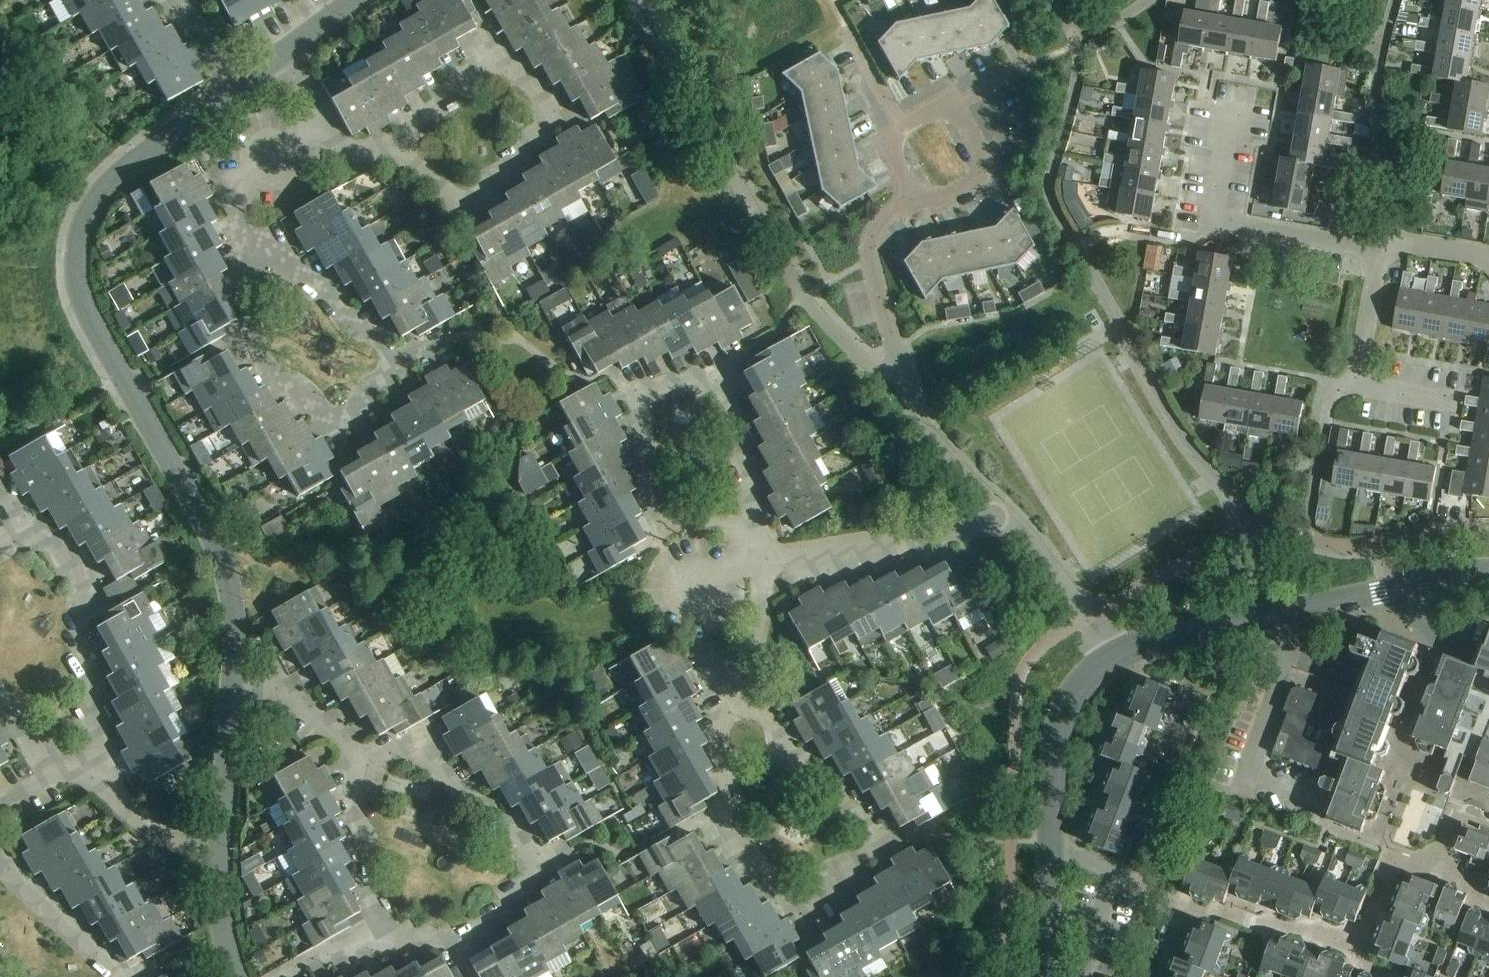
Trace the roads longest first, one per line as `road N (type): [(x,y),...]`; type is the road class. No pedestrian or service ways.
road 1 (tertiary): [(231,686),(227,576),(210,531),(89,320),(75,264),(79,232),(101,195),(240,86)]
road 2 (residential): [(745,695),(806,772),(857,813),(878,853),(806,908),(741,861),(729,830),(724,724)]
road 3 (residential): [(754,543),(720,373),(635,398),(665,516),(715,525)]
road 4 (residential): [(395,158),(466,210),(552,118),(495,56),(398,147)]
road 5 (residential): [(384,930),(433,945),(467,940),(537,869),(414,741),(359,758)]
road 6 (tertiary): [(1488,574),(1179,637),(1117,659)]
road 7 (residential): [(0,548),(25,532),(42,536),(87,588),(81,623),(101,764)]
road 8 (residential): [(248,258),(255,351),(336,421),(398,363)]
road 9 (residential): [(1381,251),(1213,219),(1229,118)]
road 10 (residential): [(1012,517),(768,562)]
road 11 (residential): [(1381,251),(1358,385),(1457,404)]
road 12 (tertiary): [(1117,659),(1076,690),(1063,718),(1051,848)]
road 13 (residential): [(901,377),(876,259),(889,212),(912,202)]
road 14 (residential): [(398,363),(300,271),(280,259),(248,258)]
road 15 (residential): [(901,377),(918,424),(1012,517)]
road 16 (residential): [(1183,907),(1357,951)]
road 17 (residential): [(359,758),(348,777),(384,930)]
road 18 (residential): [(324,125),(249,172),(236,210),(248,258)]
road 19 (residential): [(1012,517),(1117,659)]
road 20 (residential): [(118,976),(0,858)]
road 21 (tertiary): [(220,849),(231,686)]
road 22 (residential): [(220,849),(153,833),(114,799),(101,764)]
road 23 (residential): [(912,202),(928,207),(986,173),(964,104)]
road 24 (residential): [(231,686),(288,690),(359,758)]
road 25 (residential): [(1357,951),(1396,859),(1436,872)]
road 26 (residential): [(768,562),(745,695)]
road 27 (tertiary): [(235,976),(220,909),(220,849)]
road 28 (tertiary): [(1051,848),(1045,976)]

